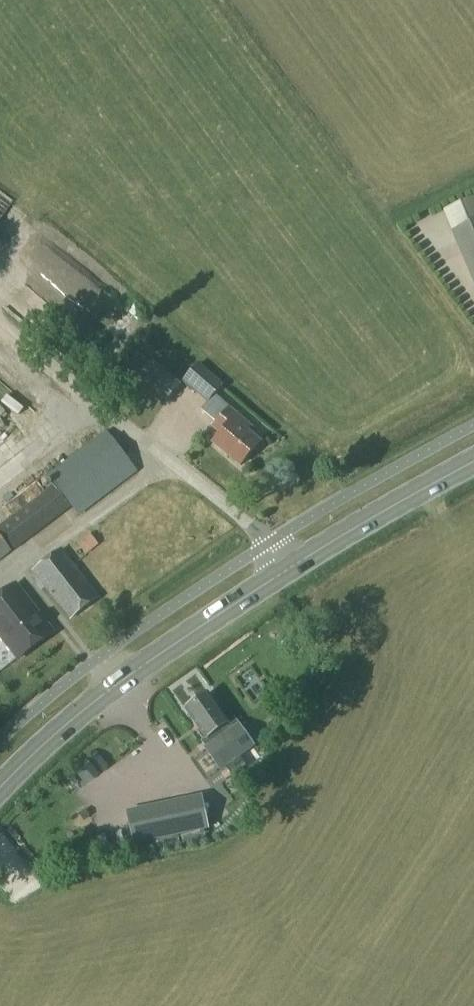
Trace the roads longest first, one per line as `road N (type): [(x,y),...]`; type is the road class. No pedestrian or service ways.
road 1 (unclassified): [(296,565),(0,330)]
road 2 (primary): [(0,787),(102,696),(296,565)]
road 3 (primary): [(296,565),(473,464)]

